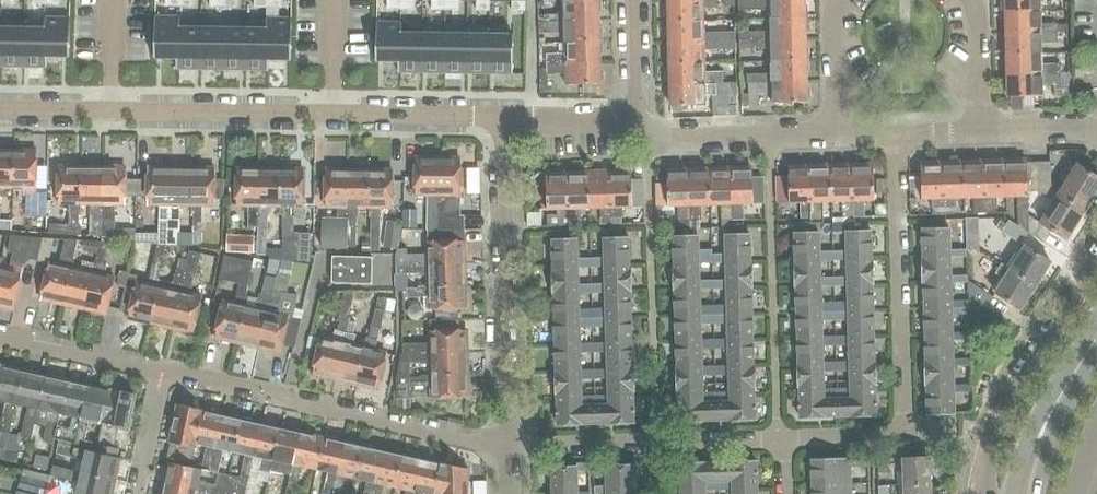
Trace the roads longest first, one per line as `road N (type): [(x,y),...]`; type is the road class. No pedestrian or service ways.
road 1 (residential): [(782,444),(810,435),(900,432),(909,424),(907,338),(896,298),(894,134)]
road 2 (residential): [(163,370),(255,386),(289,403),(478,446),(510,446)]
road 3 (residential): [(510,446),(513,390),(501,313),(504,119)]
road 4 (residential): [(510,446),(657,438),(686,446),(782,444)]
road 5 (residential): [(1096,265),(1003,420),(988,489)]
road 6 (residential): [(334,113),(112,110)]
road 7 (residential): [(835,134),(648,138),(630,115)]
road 8 (residential): [(504,119),(334,113)]
road 9 (residential): [(0,339),(163,370)]
road 10 (residential): [(835,134),(833,0)]
road 11 (residential): [(977,0),(980,131)]
road 12 (residential): [(630,115),(504,119)]
road 13 (residential): [(136,493),(163,370)]

